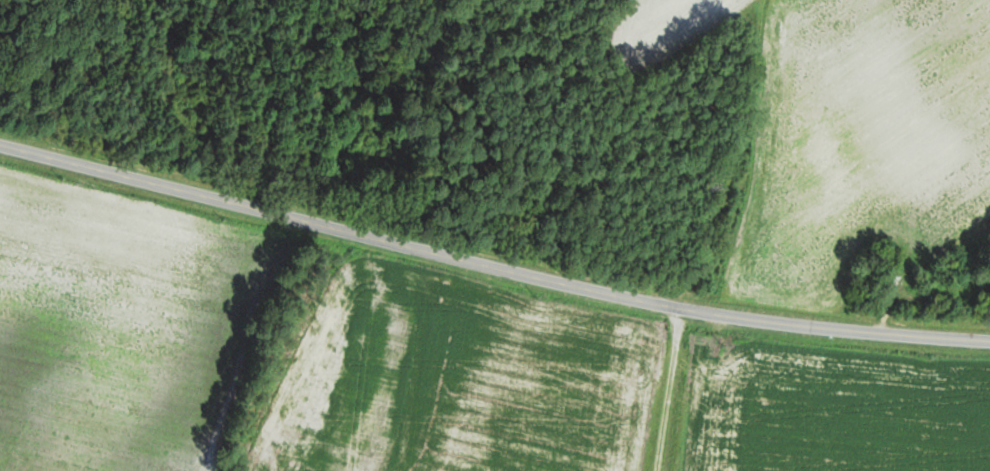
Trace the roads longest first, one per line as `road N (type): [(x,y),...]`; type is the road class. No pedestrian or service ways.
road 1 (residential): [(0,150),(629,300),(819,333),(989,349)]
road 2 (residential): [(417,0),(915,123),(963,153),(989,190)]
road 3 (track): [(688,470),(721,315)]

